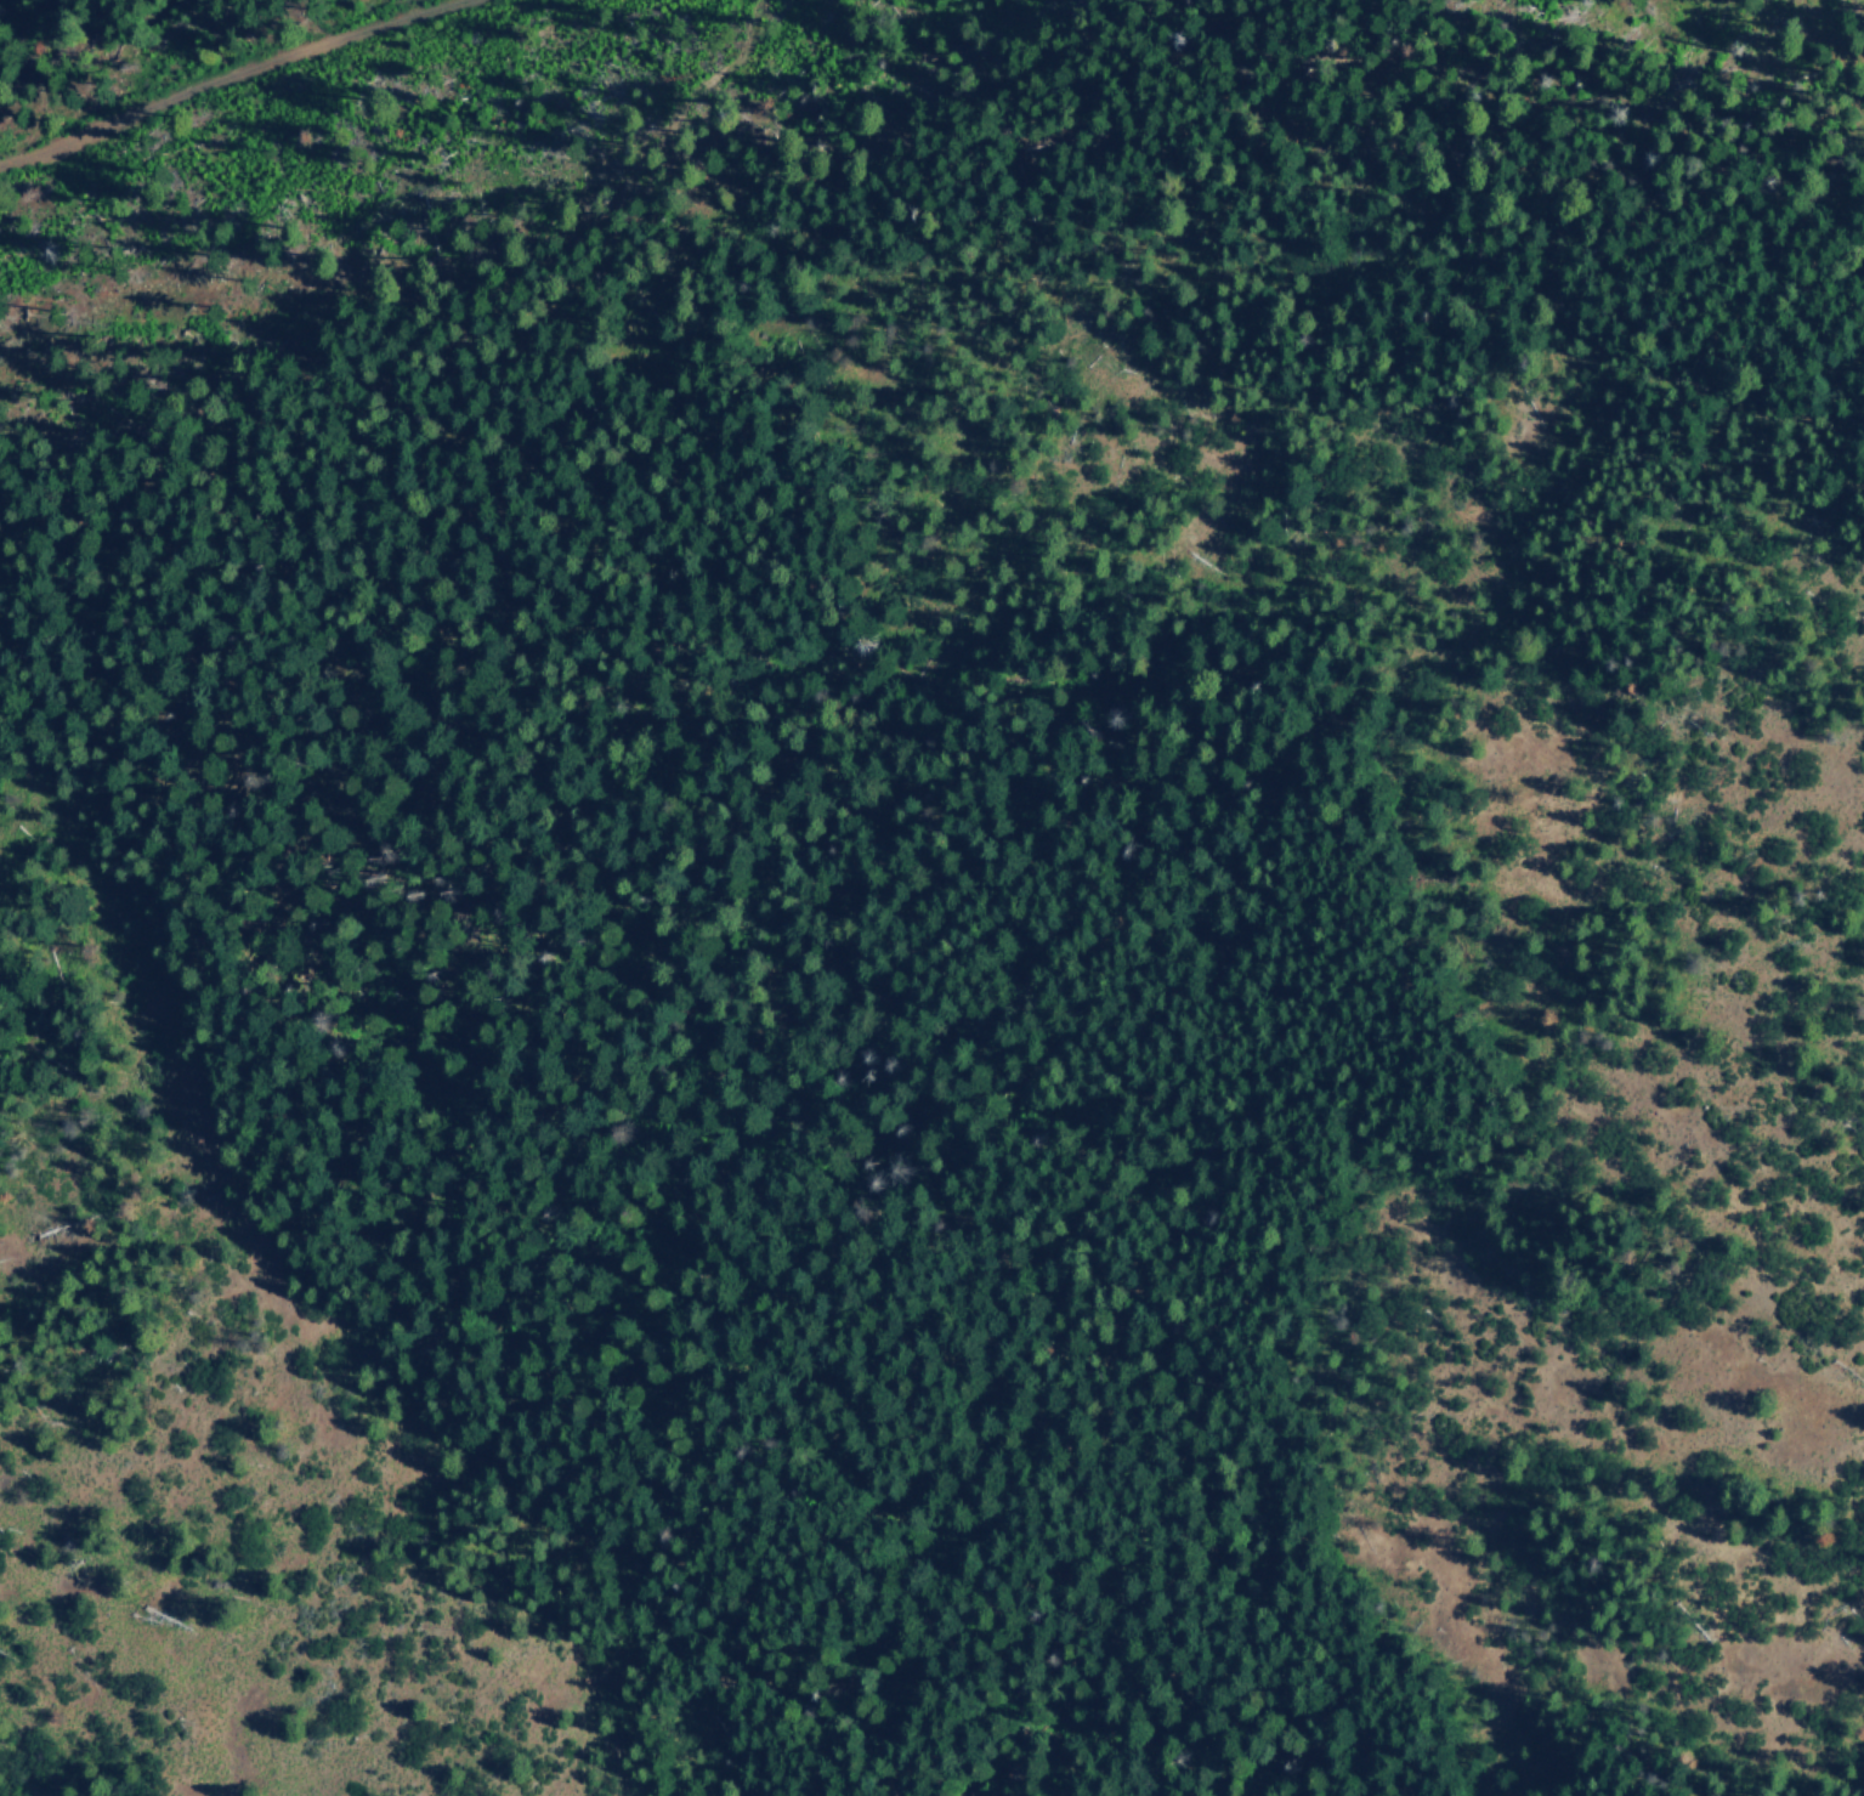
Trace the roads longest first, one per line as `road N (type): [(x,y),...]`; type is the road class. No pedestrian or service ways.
road 1 (track): [(0,165),(356,30),(464,0)]

